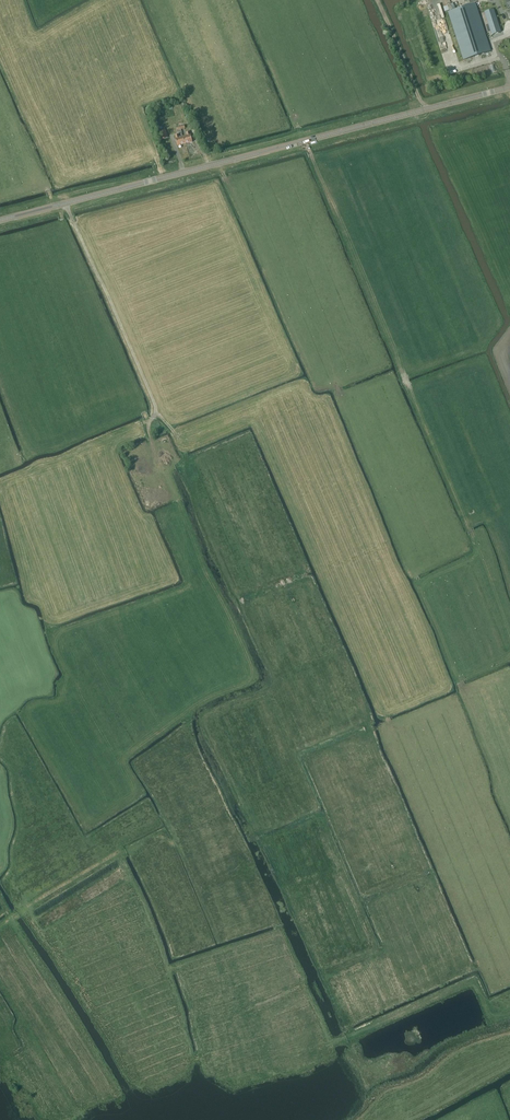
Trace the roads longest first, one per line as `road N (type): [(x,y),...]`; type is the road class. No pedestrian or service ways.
road 1 (tertiary): [(0,220),(509,87)]

